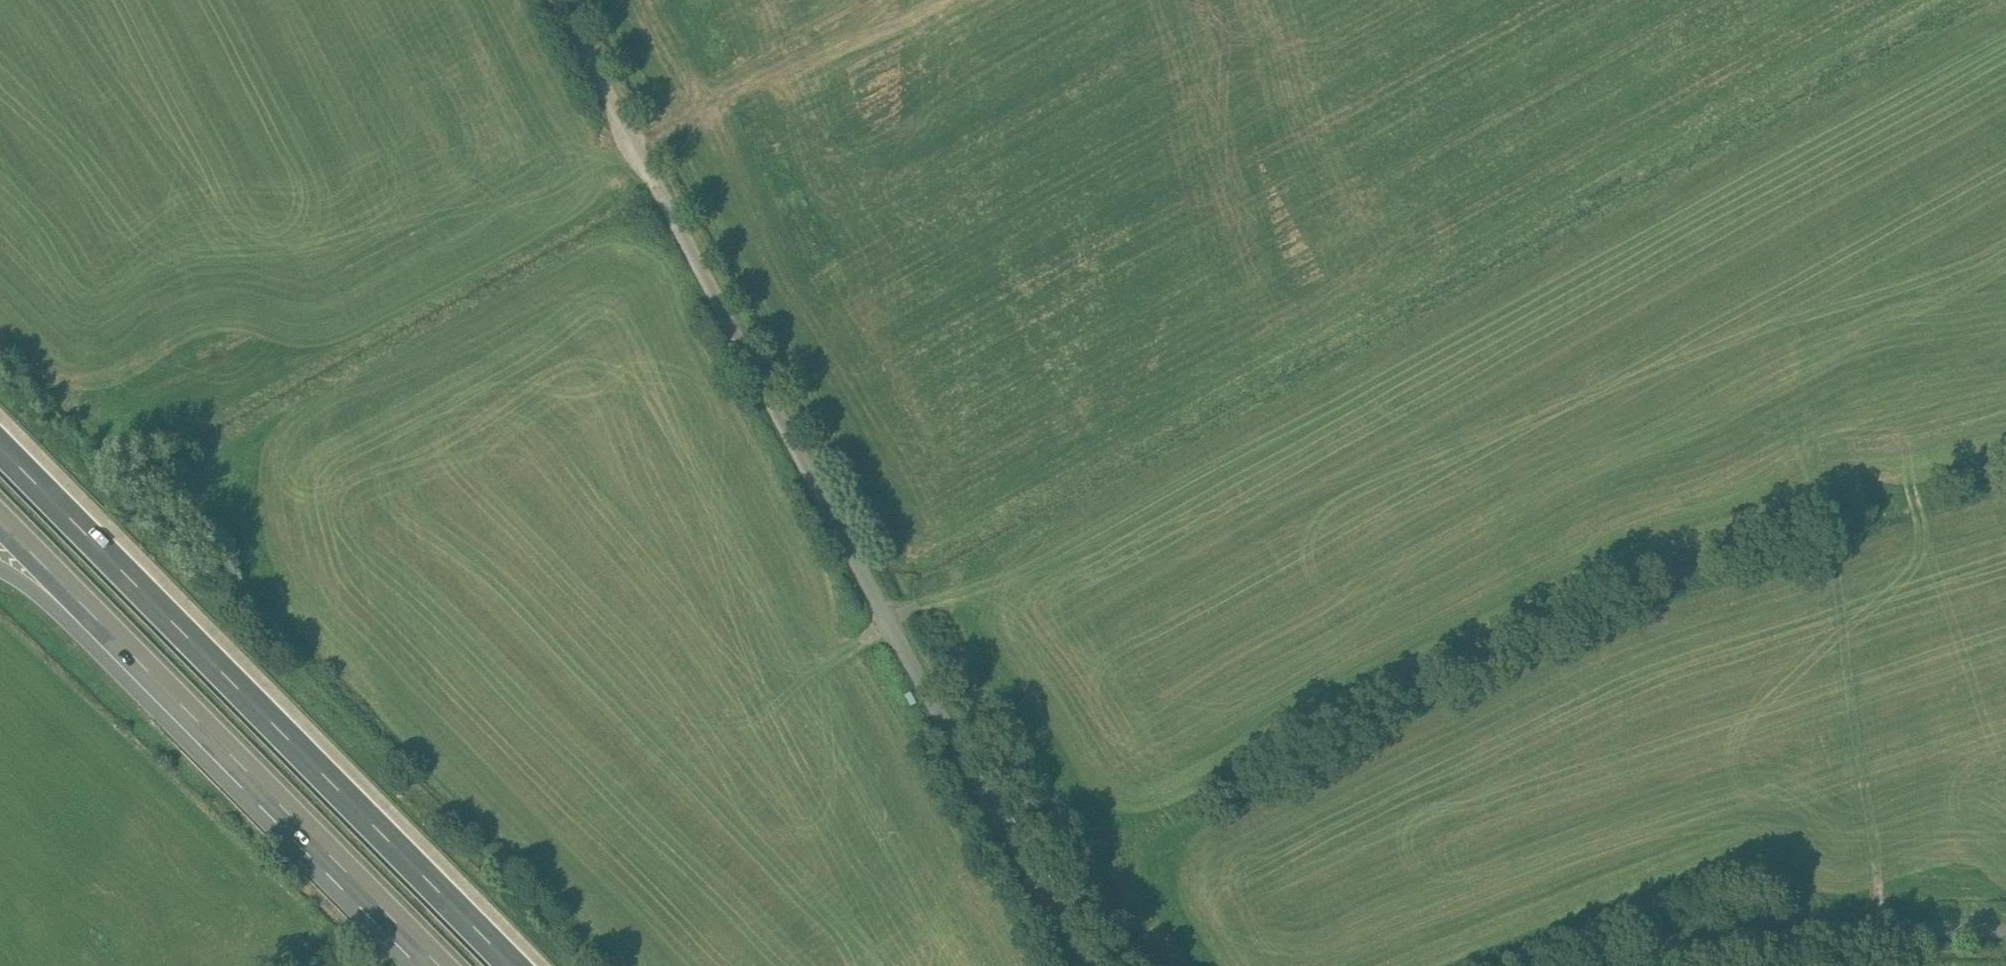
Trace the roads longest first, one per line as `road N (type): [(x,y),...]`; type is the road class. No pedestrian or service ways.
road 1 (unclassified): [(559,0),(747,366),(1098,965)]
road 2 (motorway): [(512,965),(0,442)]
road 3 (motorway): [(129,652),(436,965)]
road 4 (unclassified): [(1637,965),(1796,933),(2005,930)]
road 5 (motorway): [(0,522),(129,652)]
road 6 (motorway): [(0,570),(129,652)]

